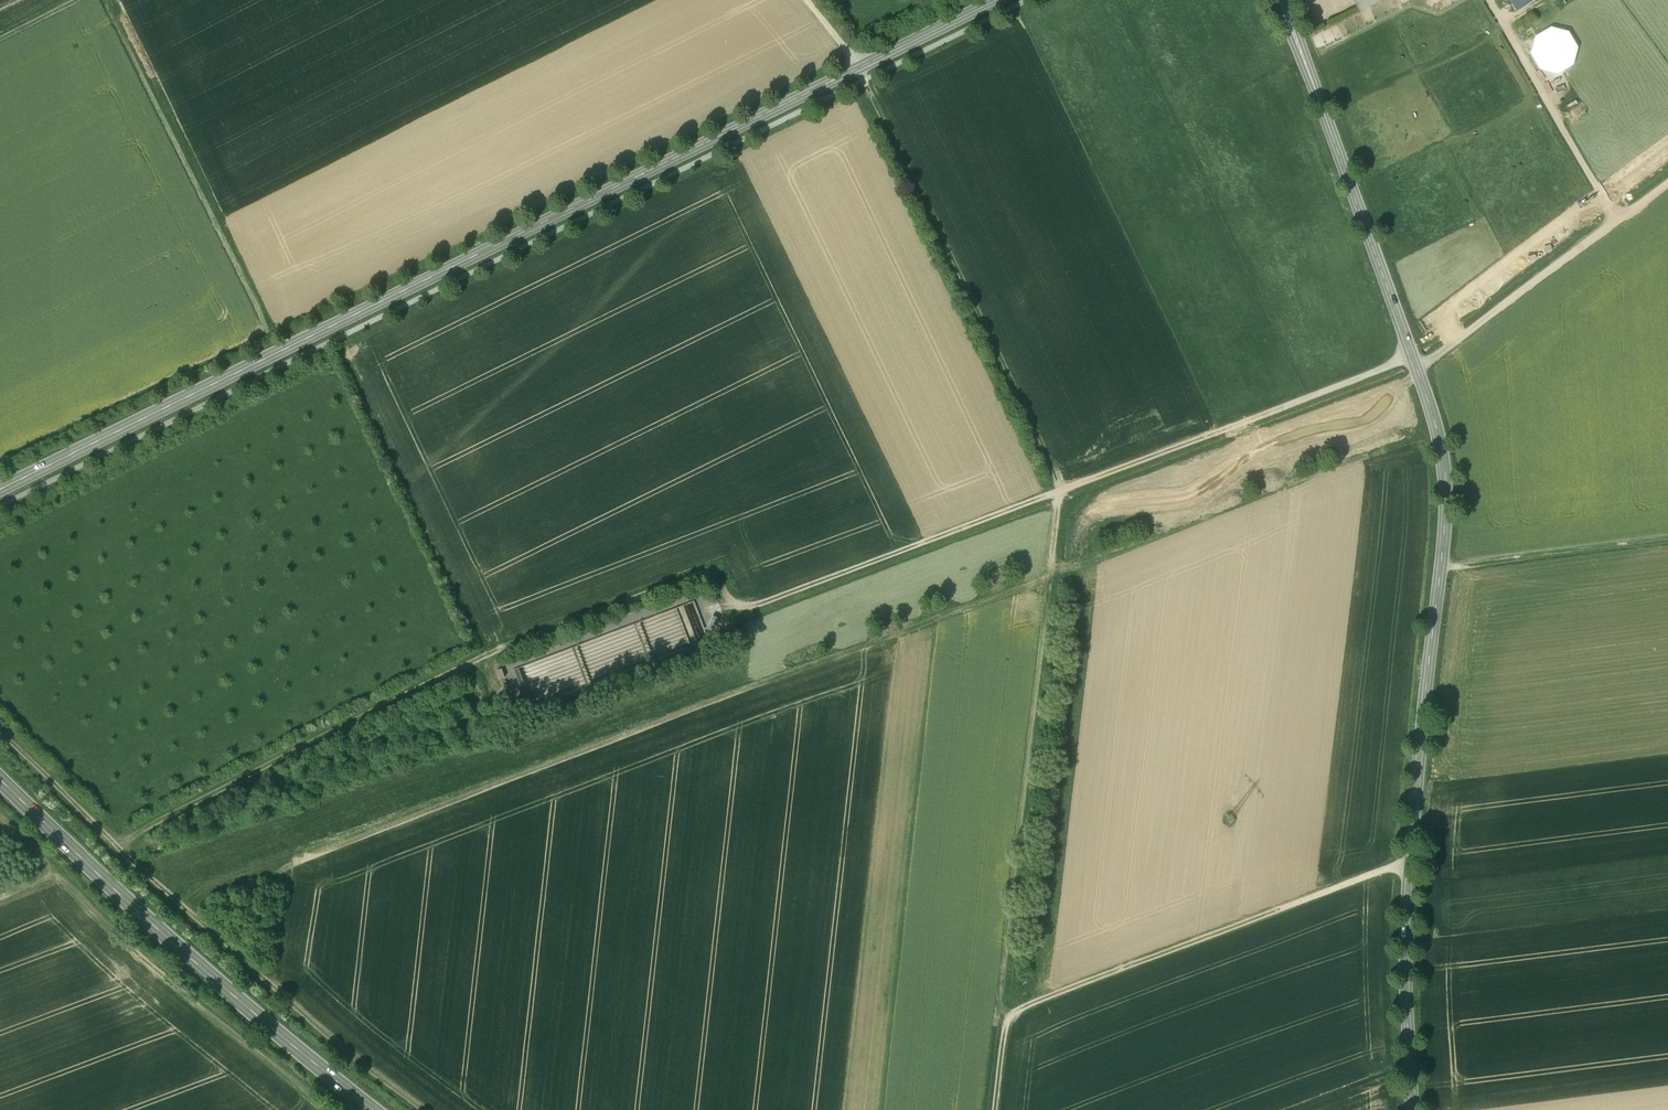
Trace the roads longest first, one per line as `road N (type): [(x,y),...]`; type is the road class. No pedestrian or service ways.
road 1 (track): [(124,850),(687,564),(747,610),(1412,356)]
road 2 (secondary): [(1280,0),(1447,473),(1406,913),(1412,1109)]
road 3 (tertiary): [(0,489),(995,0)]
road 4 (track): [(1002,1017),(1060,490),(860,68)]
road 5 (track): [(421,1109),(371,1074),(0,728)]
road 6 (track): [(1285,481),(770,689)]
road 7 (track): [(1410,866),(1390,867),(1002,1017),(991,1109)]
road 8 (primary): [(374,1109),(273,1027),(0,767)]
road 9 (track): [(338,1109),(0,820)]
road 10 (track): [(1667,181),(1416,368)]
road 11 (track): [(1489,0),(1618,218)]
road 12 (track): [(1667,540),(1440,568)]

